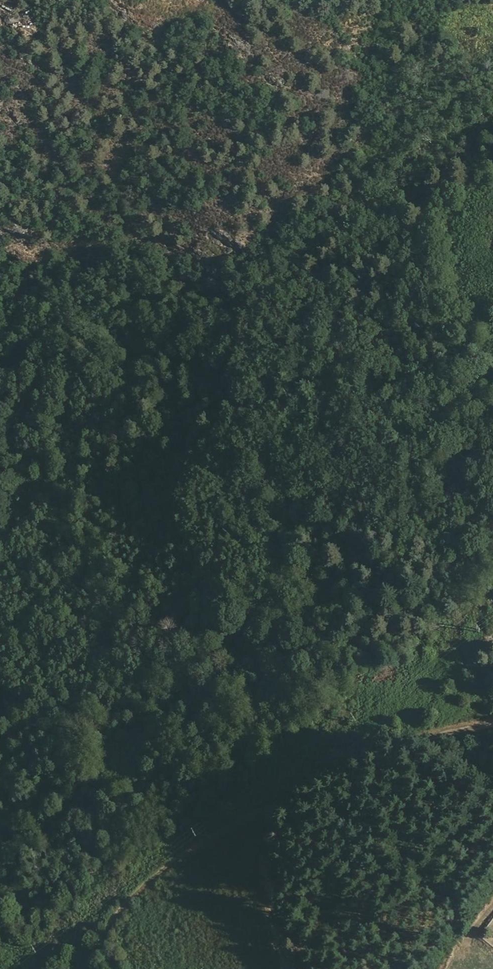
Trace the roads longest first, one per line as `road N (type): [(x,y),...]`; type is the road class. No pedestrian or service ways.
road 1 (track): [(492,722),(402,742),(283,799)]

